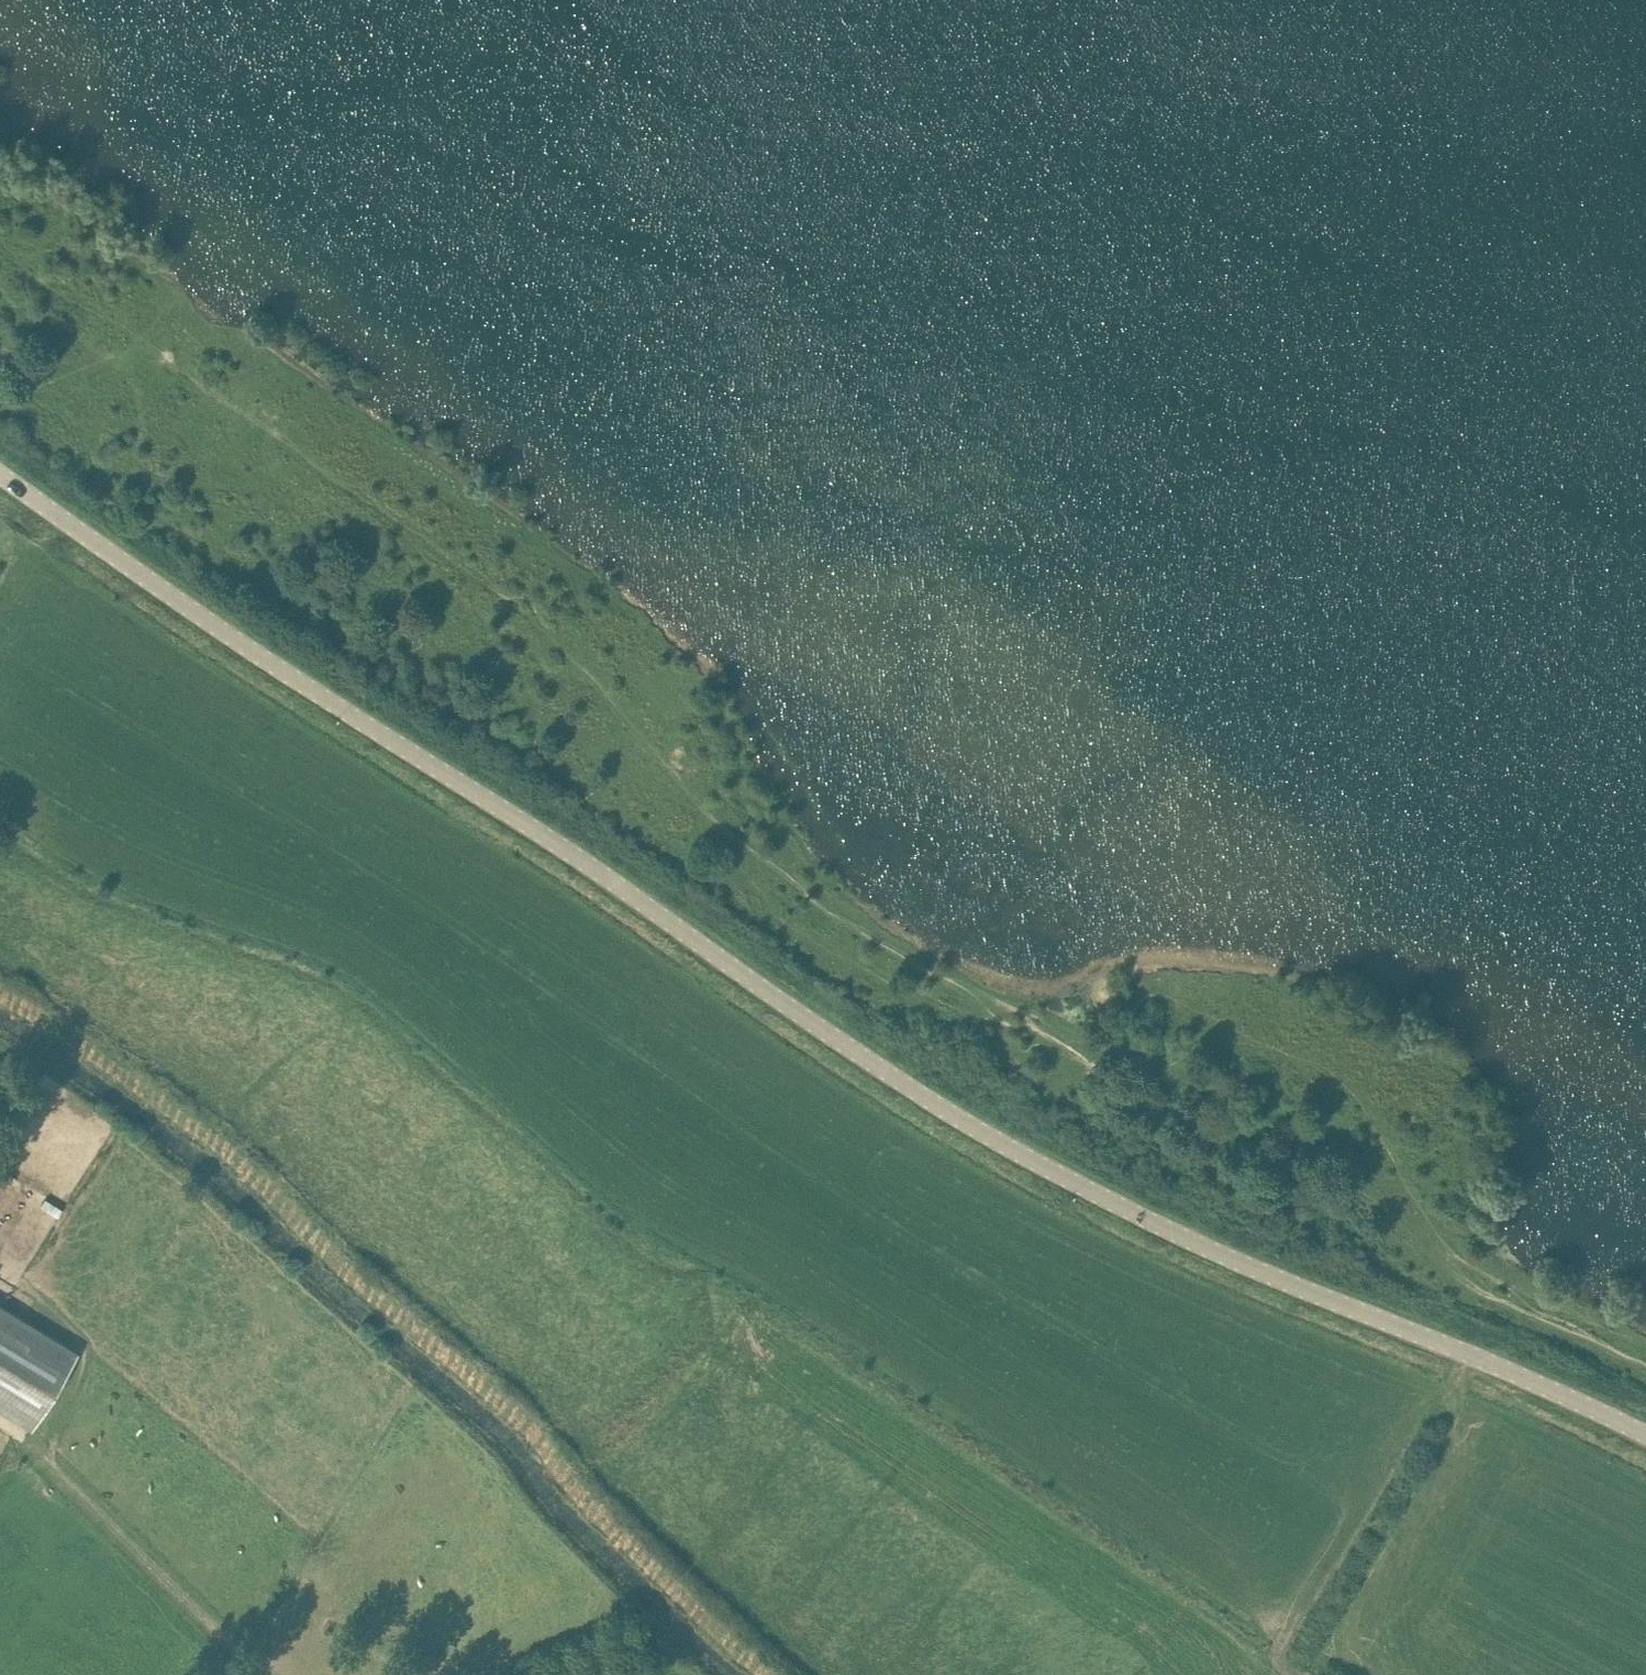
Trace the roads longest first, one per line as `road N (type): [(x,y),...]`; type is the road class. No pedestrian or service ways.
road 1 (unclassified): [(1645,1434),(1122,1207),(983,1134),(0,477)]

